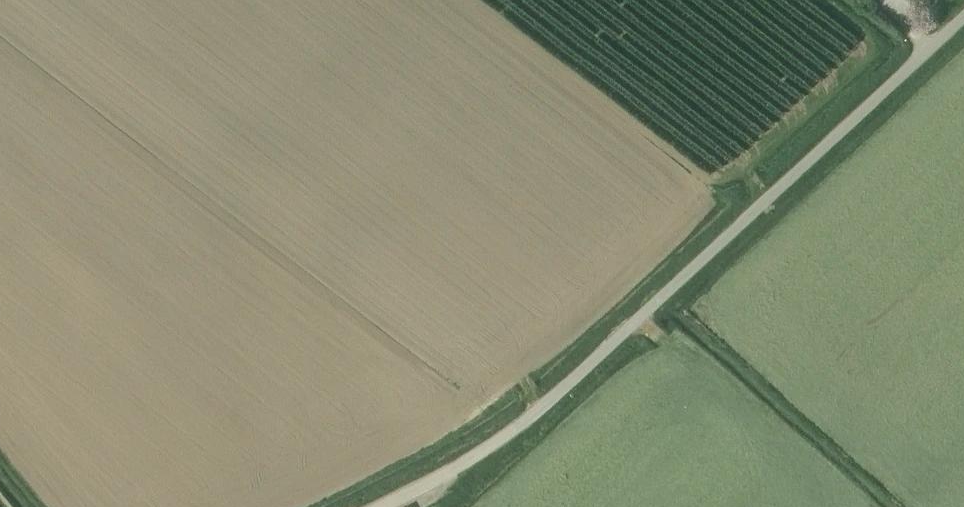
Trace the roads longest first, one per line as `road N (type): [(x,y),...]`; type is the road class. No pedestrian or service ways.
road 1 (unclassified): [(369,506),(511,433),(908,68)]

